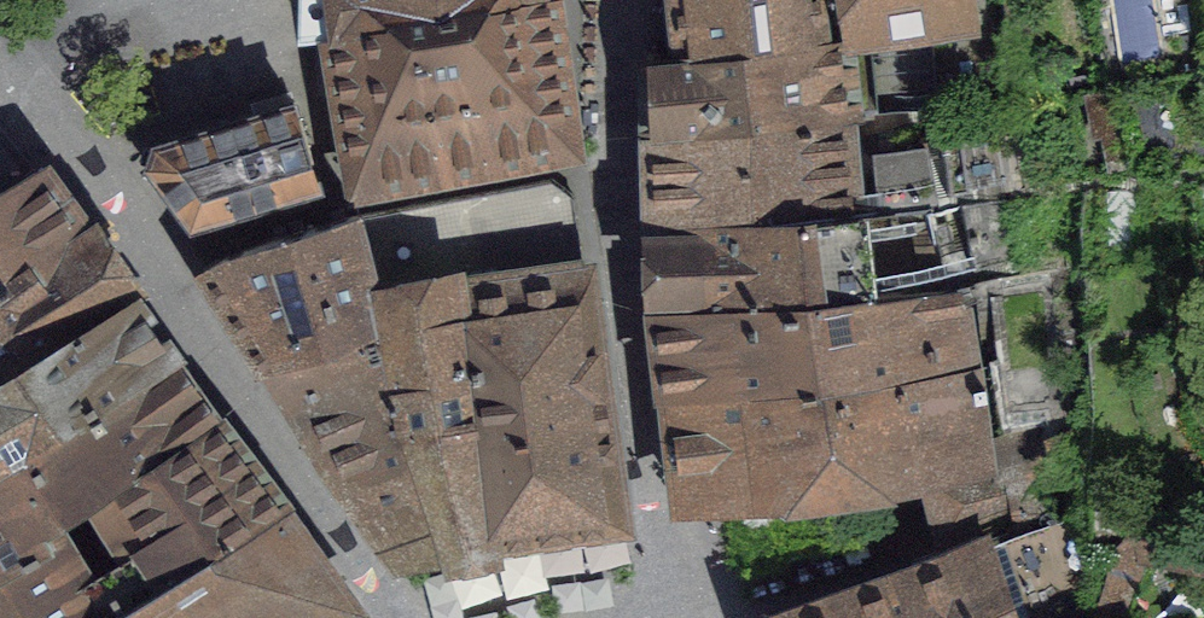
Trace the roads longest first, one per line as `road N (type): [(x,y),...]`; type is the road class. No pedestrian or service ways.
road 1 (residential): [(61,148),(407,617)]

